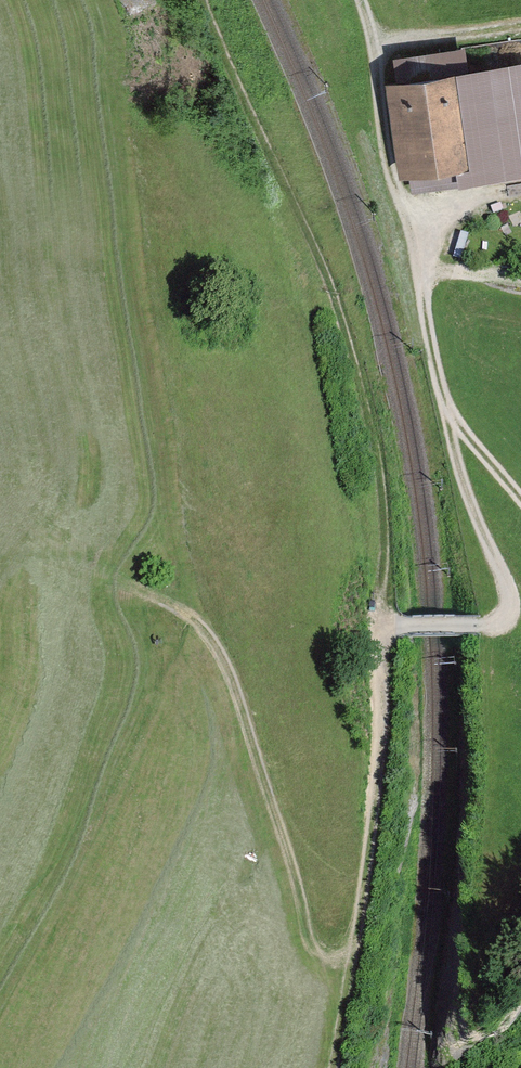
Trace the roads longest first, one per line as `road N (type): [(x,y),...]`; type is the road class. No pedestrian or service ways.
road 1 (trunk): [(110,0),(47,168),(22,285),(17,438),(62,809),(113,1067)]
road 2 (track): [(385,626),(369,411),(332,299),(208,0)]
road 3 (track): [(353,951),(331,956),(311,944),(220,652),(186,614),(54,535)]
road 4 (track): [(520,503),(442,399),(414,235),(390,171),(362,0)]
road 5 (track): [(385,626),(372,826),(333,1067)]
road 6 (track): [(442,399),(450,448),(504,577),(510,612),(484,625),(385,626)]
road 7 (track): [(414,235),(432,212),(520,191)]

